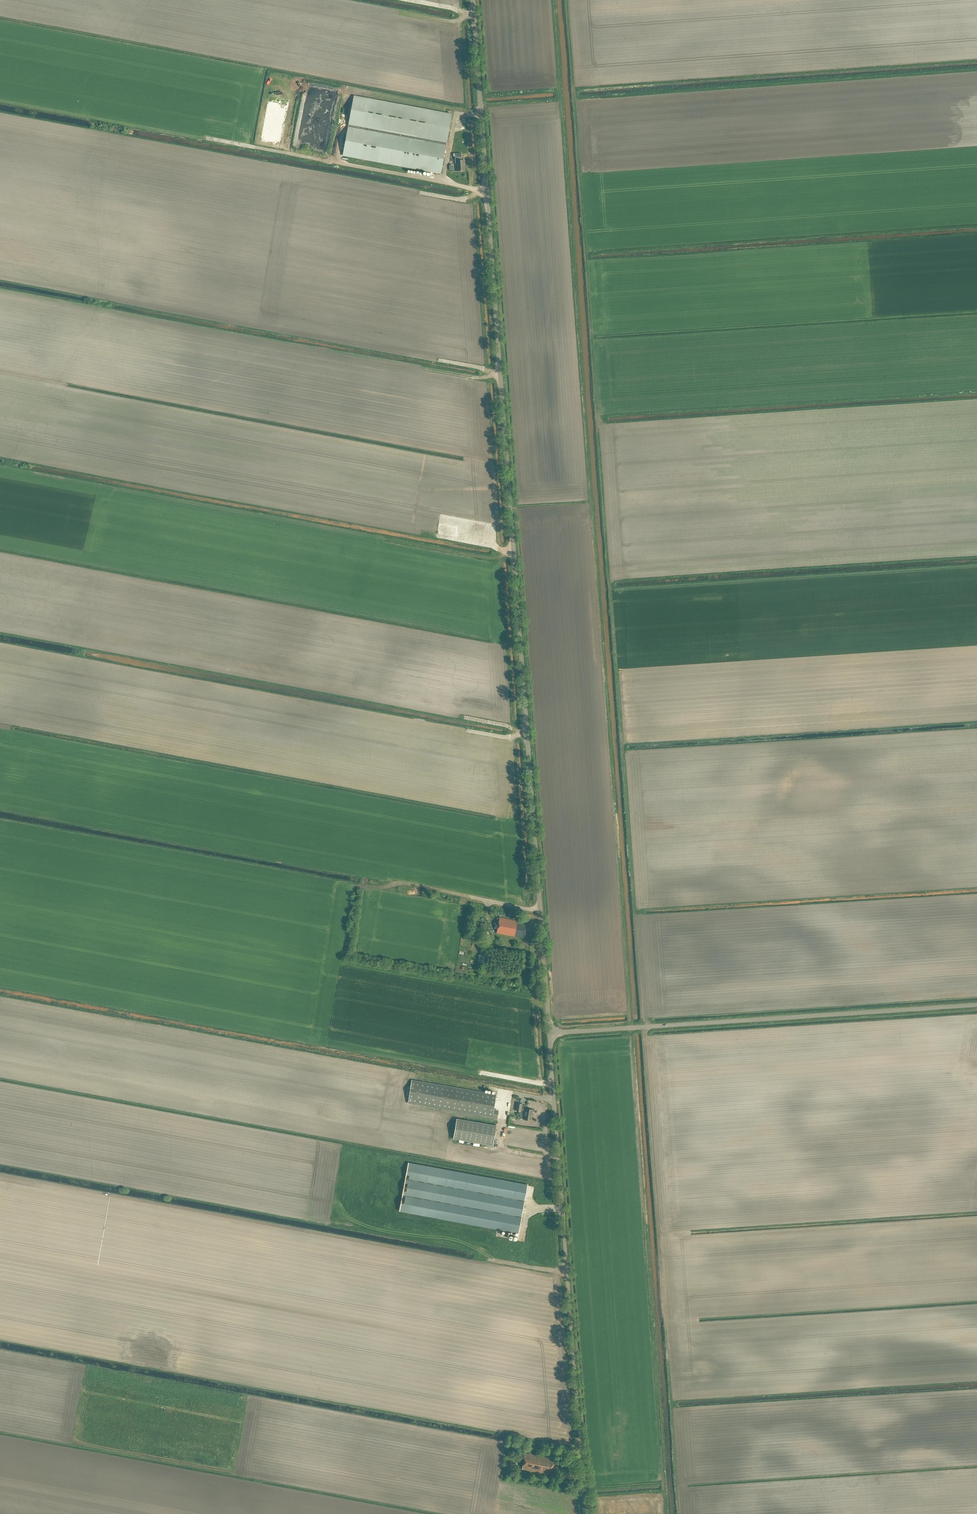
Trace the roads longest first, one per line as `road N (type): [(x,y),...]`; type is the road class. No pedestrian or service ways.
road 1 (unclassified): [(549,1033),(473,0)]
road 2 (unclassified): [(587,1513),(549,1033)]
road 3 (unclassified): [(549,1033),(976,1005)]

